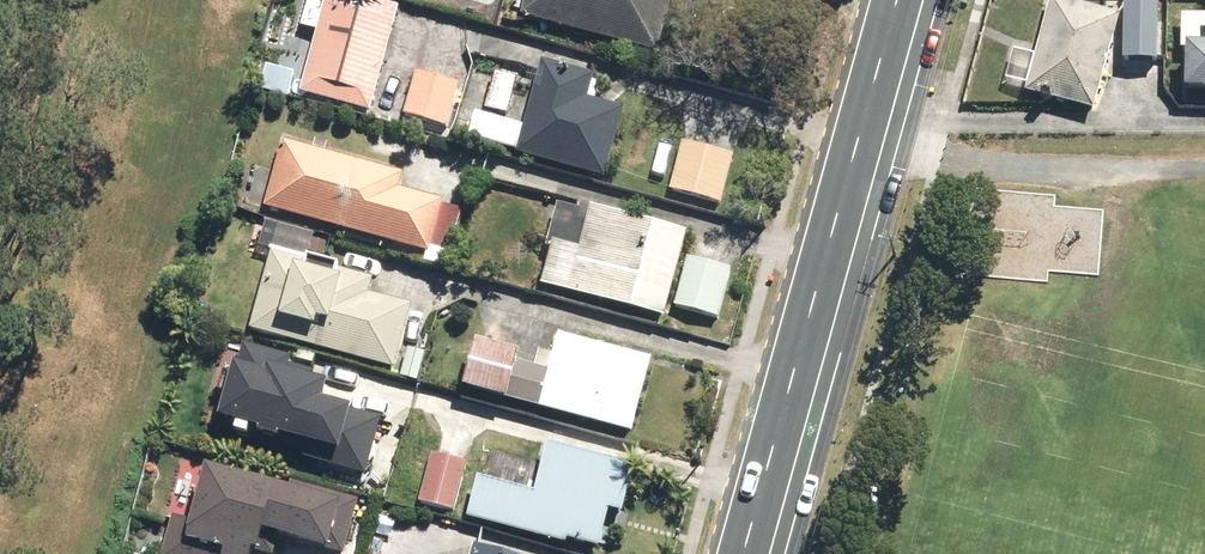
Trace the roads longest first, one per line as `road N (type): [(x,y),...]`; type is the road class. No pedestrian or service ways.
road 1 (secondary): [(748,553),(904,0)]

